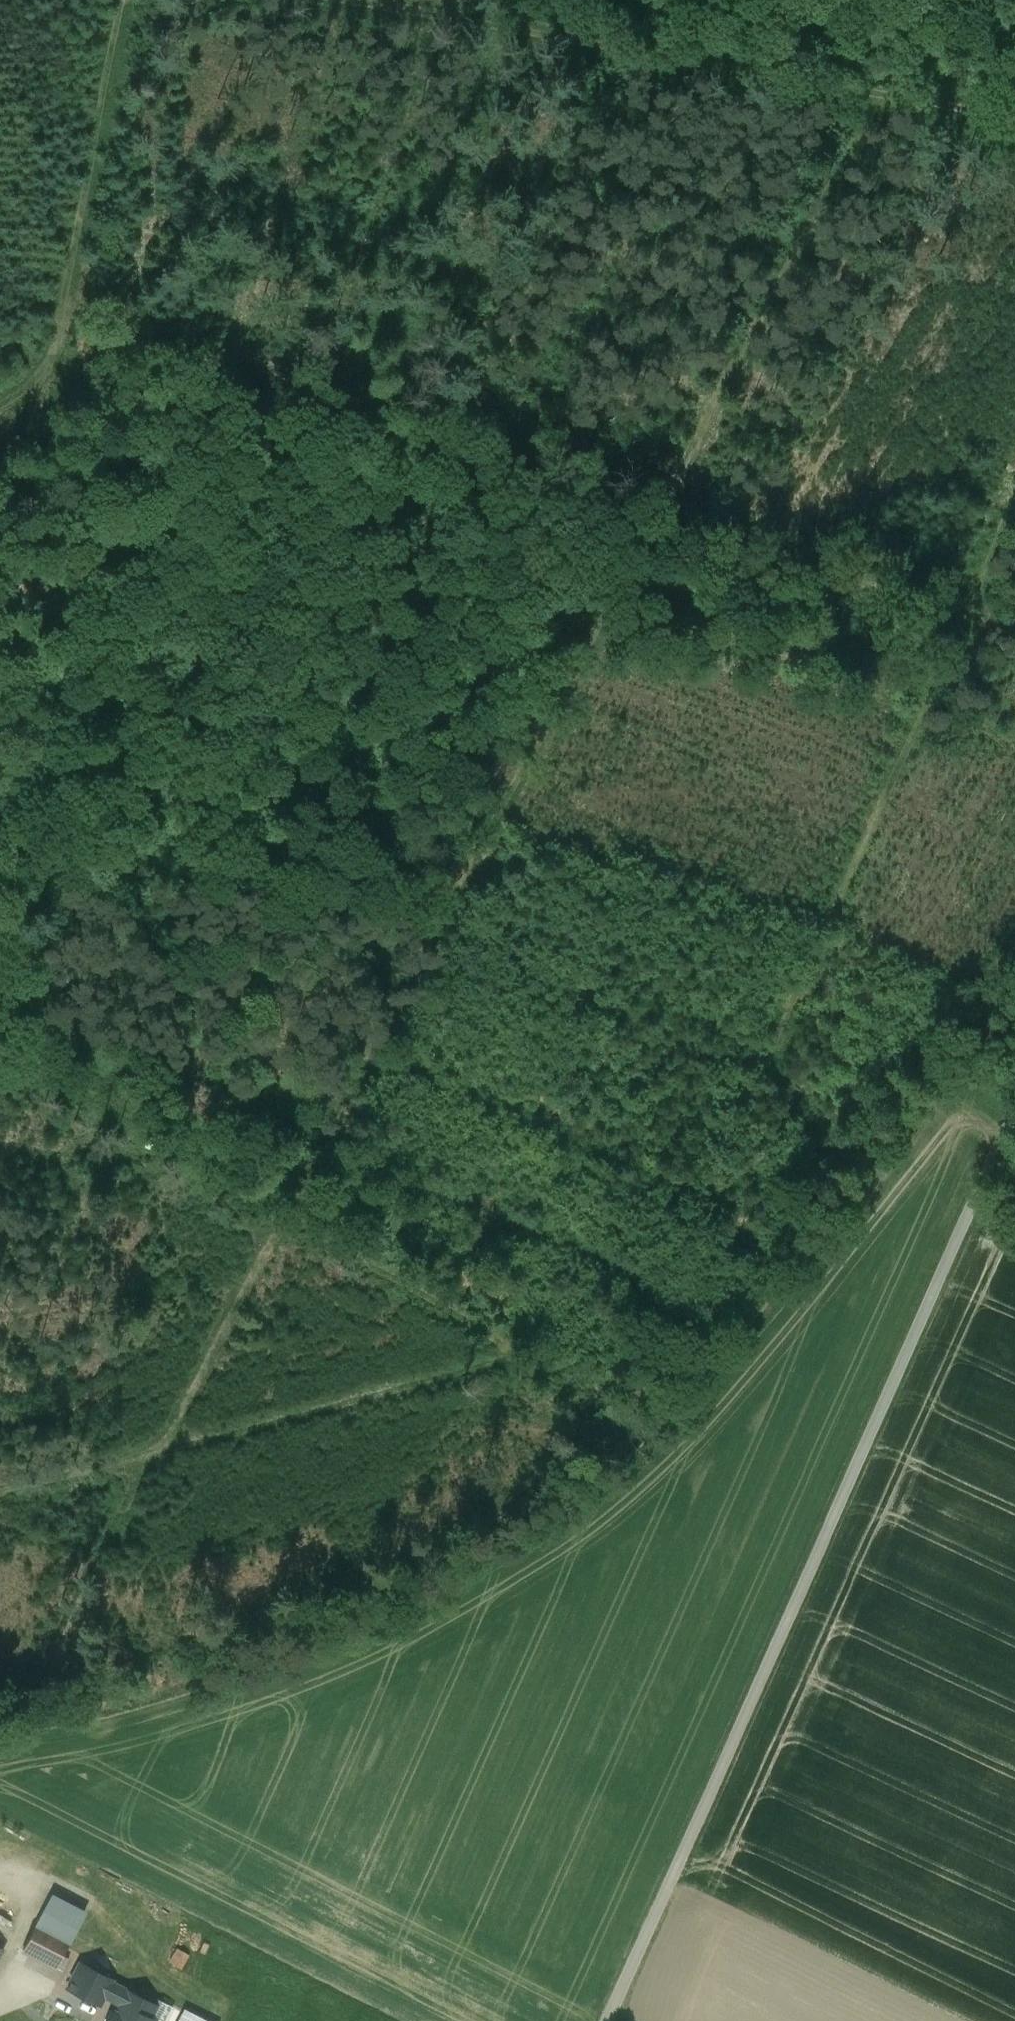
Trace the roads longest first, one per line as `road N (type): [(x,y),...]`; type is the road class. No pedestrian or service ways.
road 1 (unclassified): [(1014,1096),(603,2020)]

